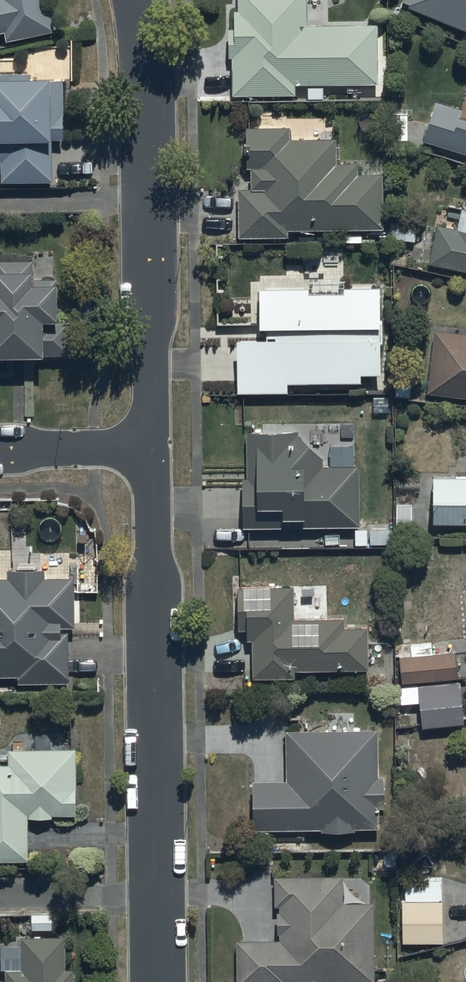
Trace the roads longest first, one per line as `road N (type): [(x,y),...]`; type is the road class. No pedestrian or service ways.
road 1 (residential): [(156,981),(149,456)]
road 2 (residential): [(149,456),(148,61),(139,0)]
road 3 (residential): [(149,456),(0,454)]

